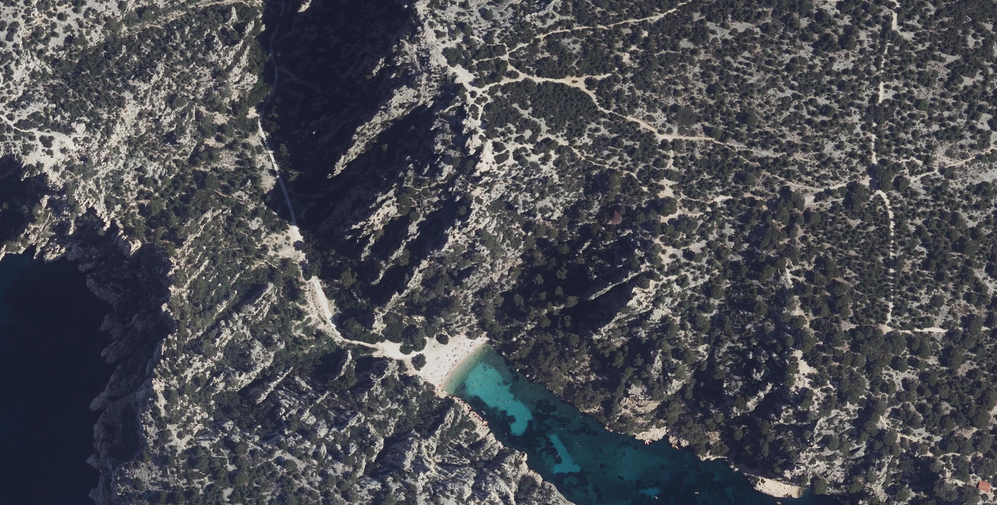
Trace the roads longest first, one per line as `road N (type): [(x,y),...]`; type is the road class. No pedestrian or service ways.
road 1 (track): [(446,355),(355,342),(333,325),(260,126),(276,77),(270,45),(283,0)]
road 2 (track): [(877,189),(890,207),(888,332),(996,326)]
road 3 (track): [(898,0),(870,179),(877,189)]

